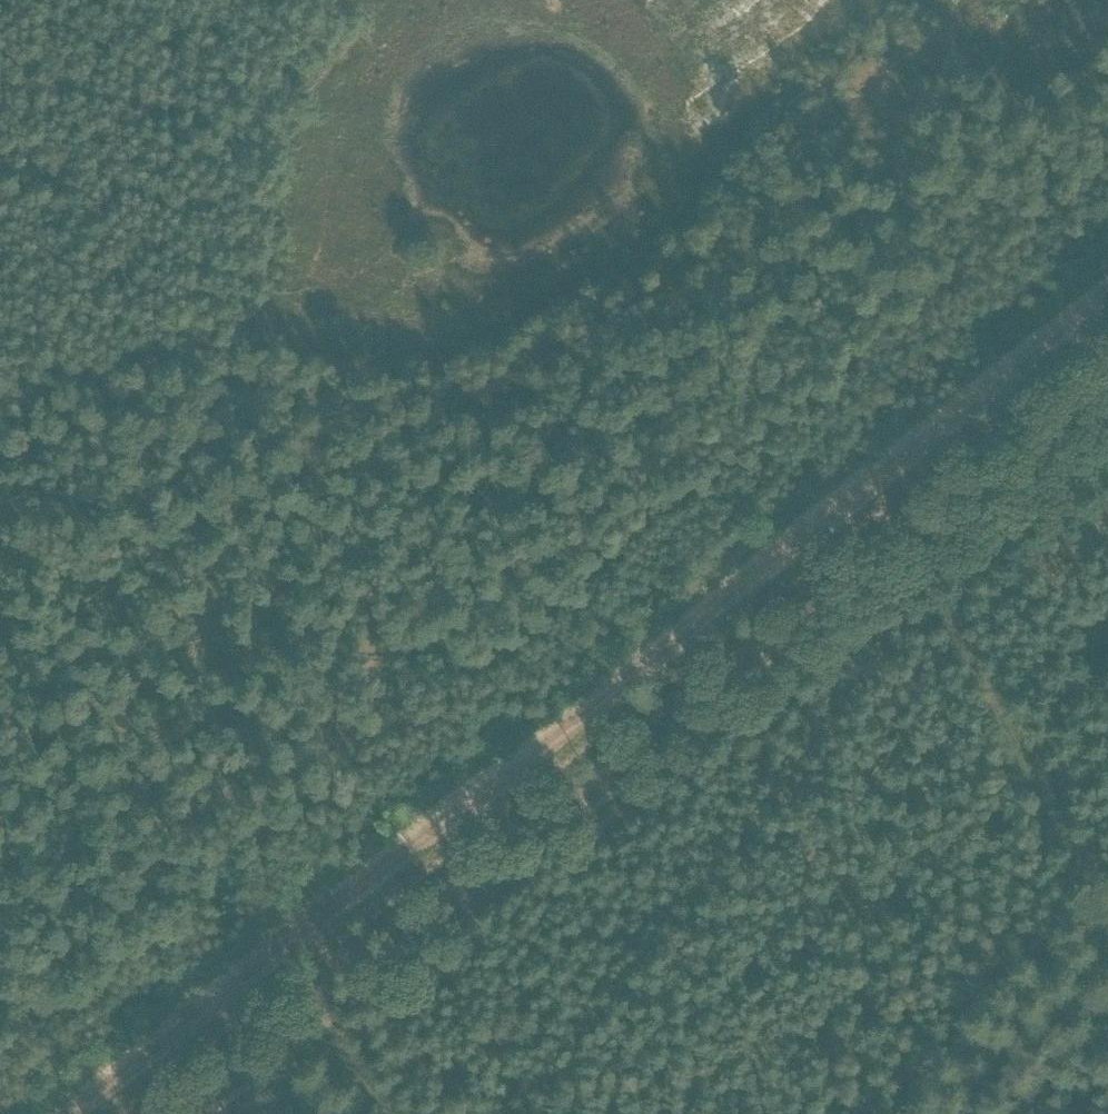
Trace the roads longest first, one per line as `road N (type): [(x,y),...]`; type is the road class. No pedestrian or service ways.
road 1 (track): [(51,1113),(1107,285)]
road 2 (track): [(182,1113),(1107,379)]
road 3 (track): [(884,551),(1107,934)]
road 4 (track): [(377,1113),(309,1012)]

